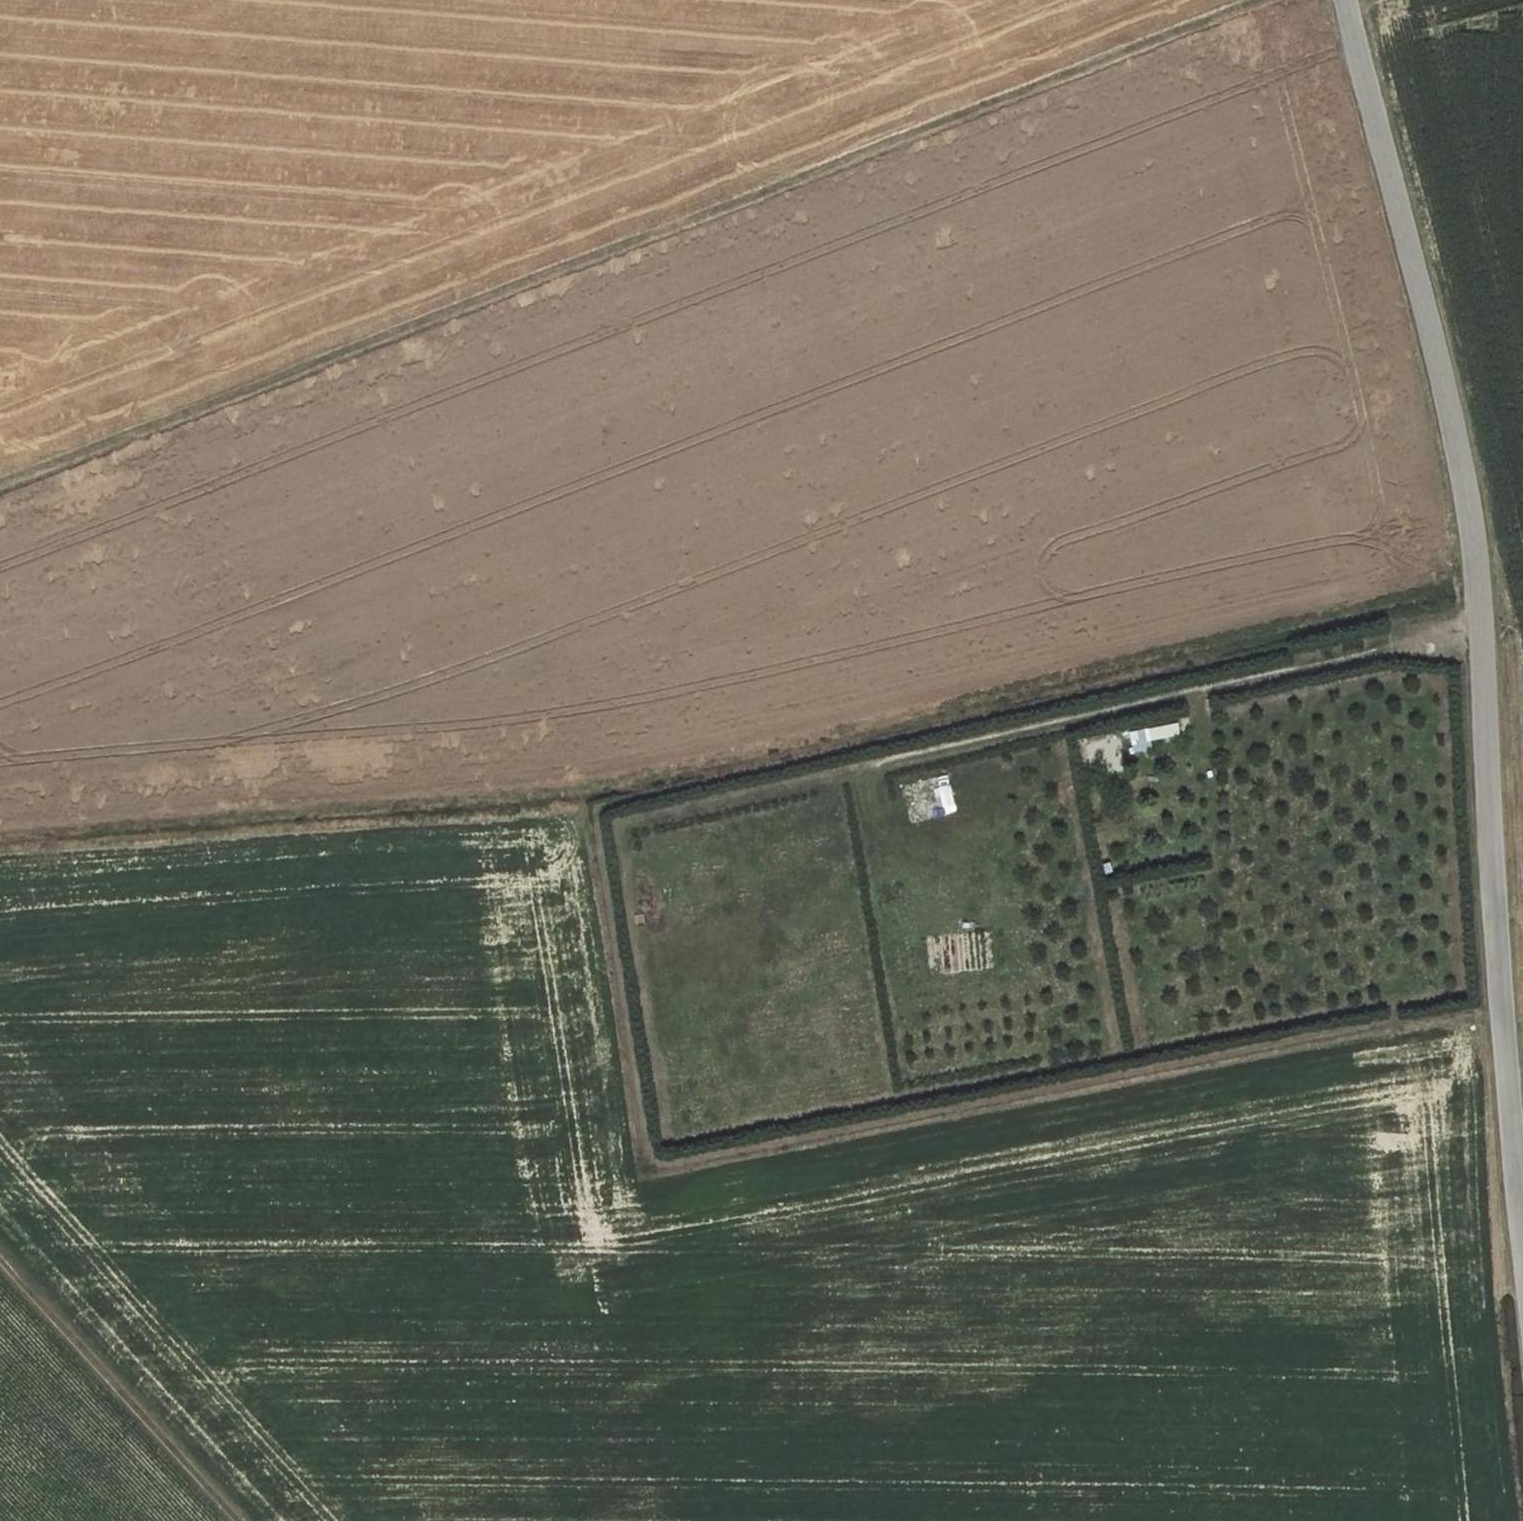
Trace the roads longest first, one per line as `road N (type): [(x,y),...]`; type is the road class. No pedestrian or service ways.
road 1 (track): [(0,484),(1258,0)]
road 2 (unclassified): [(1345,0),(1438,360),(1479,579),(1522,1258)]
road 3 (track): [(0,1248),(243,1520)]

